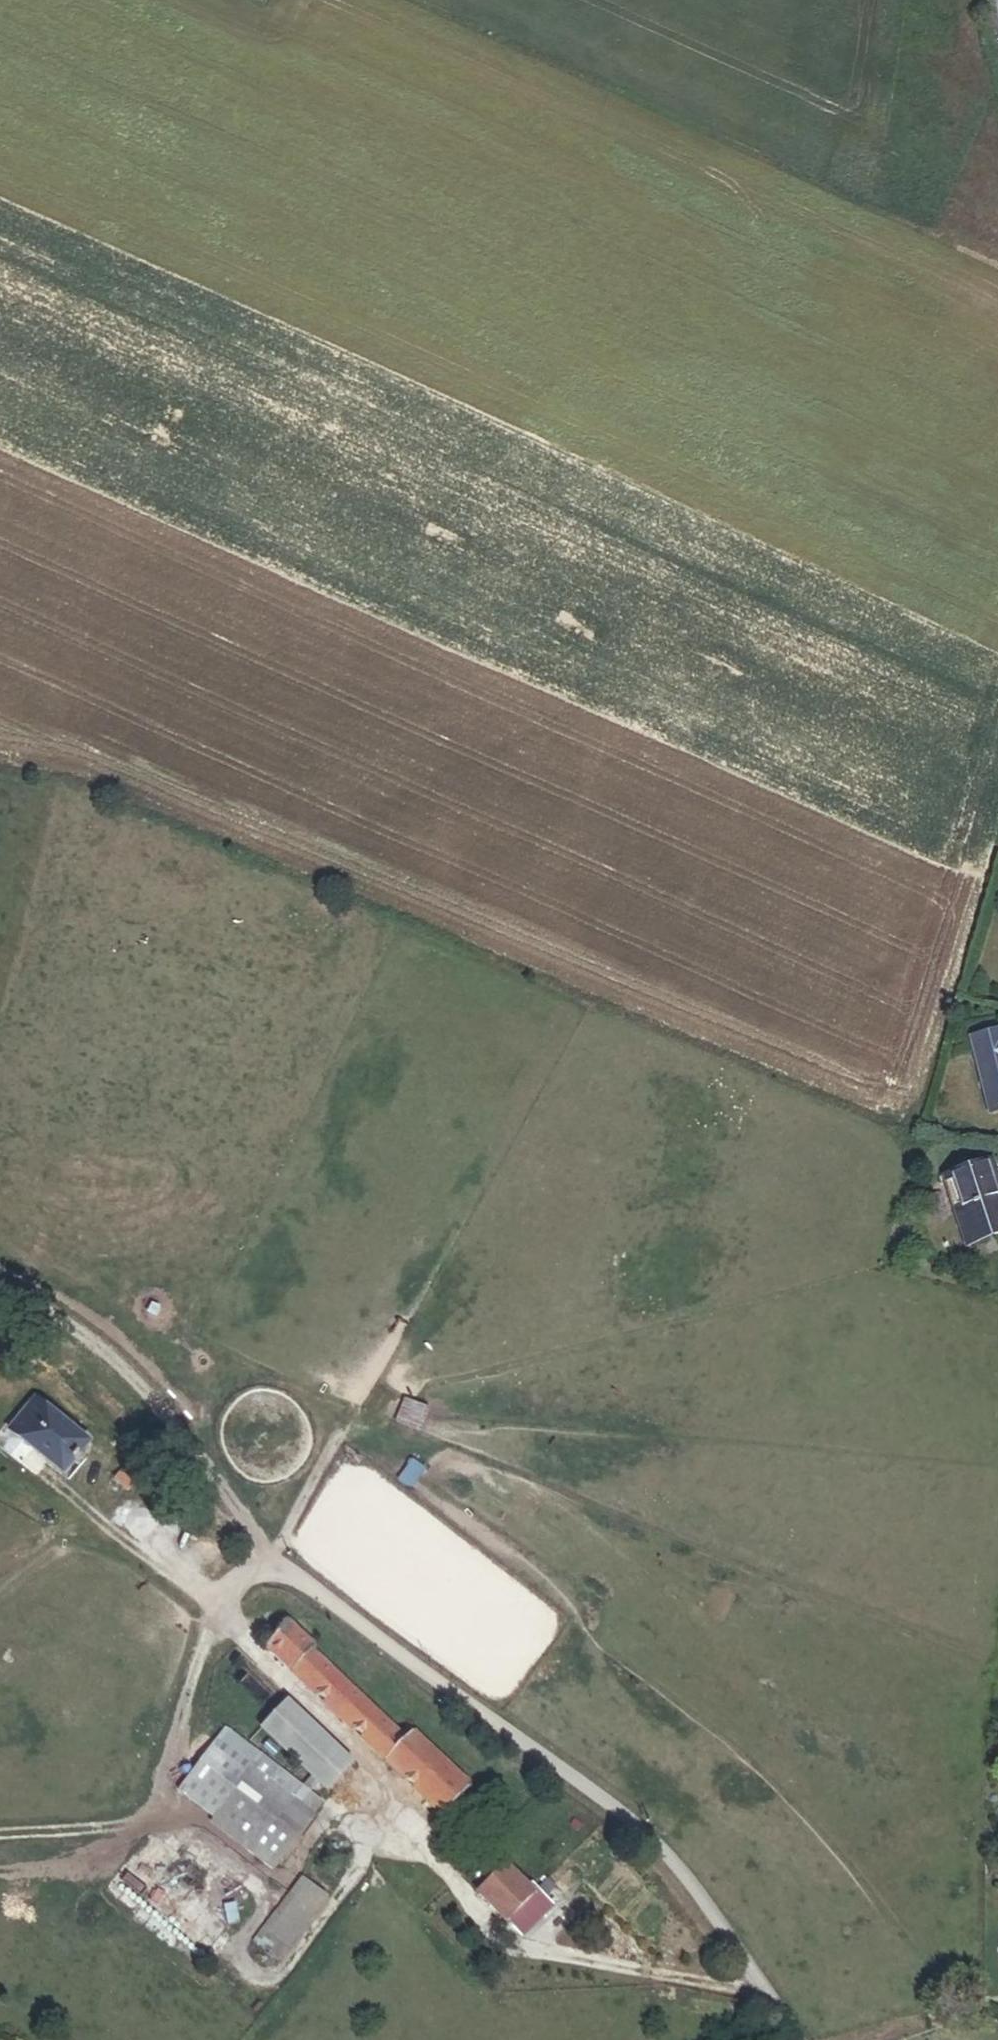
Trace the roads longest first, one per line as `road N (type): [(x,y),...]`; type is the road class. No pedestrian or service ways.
road 1 (unclassified): [(794,2039),(677,1857),(259,1555)]
road 2 (track): [(259,1555),(219,1483),(124,1374),(70,1331),(0,1292)]

